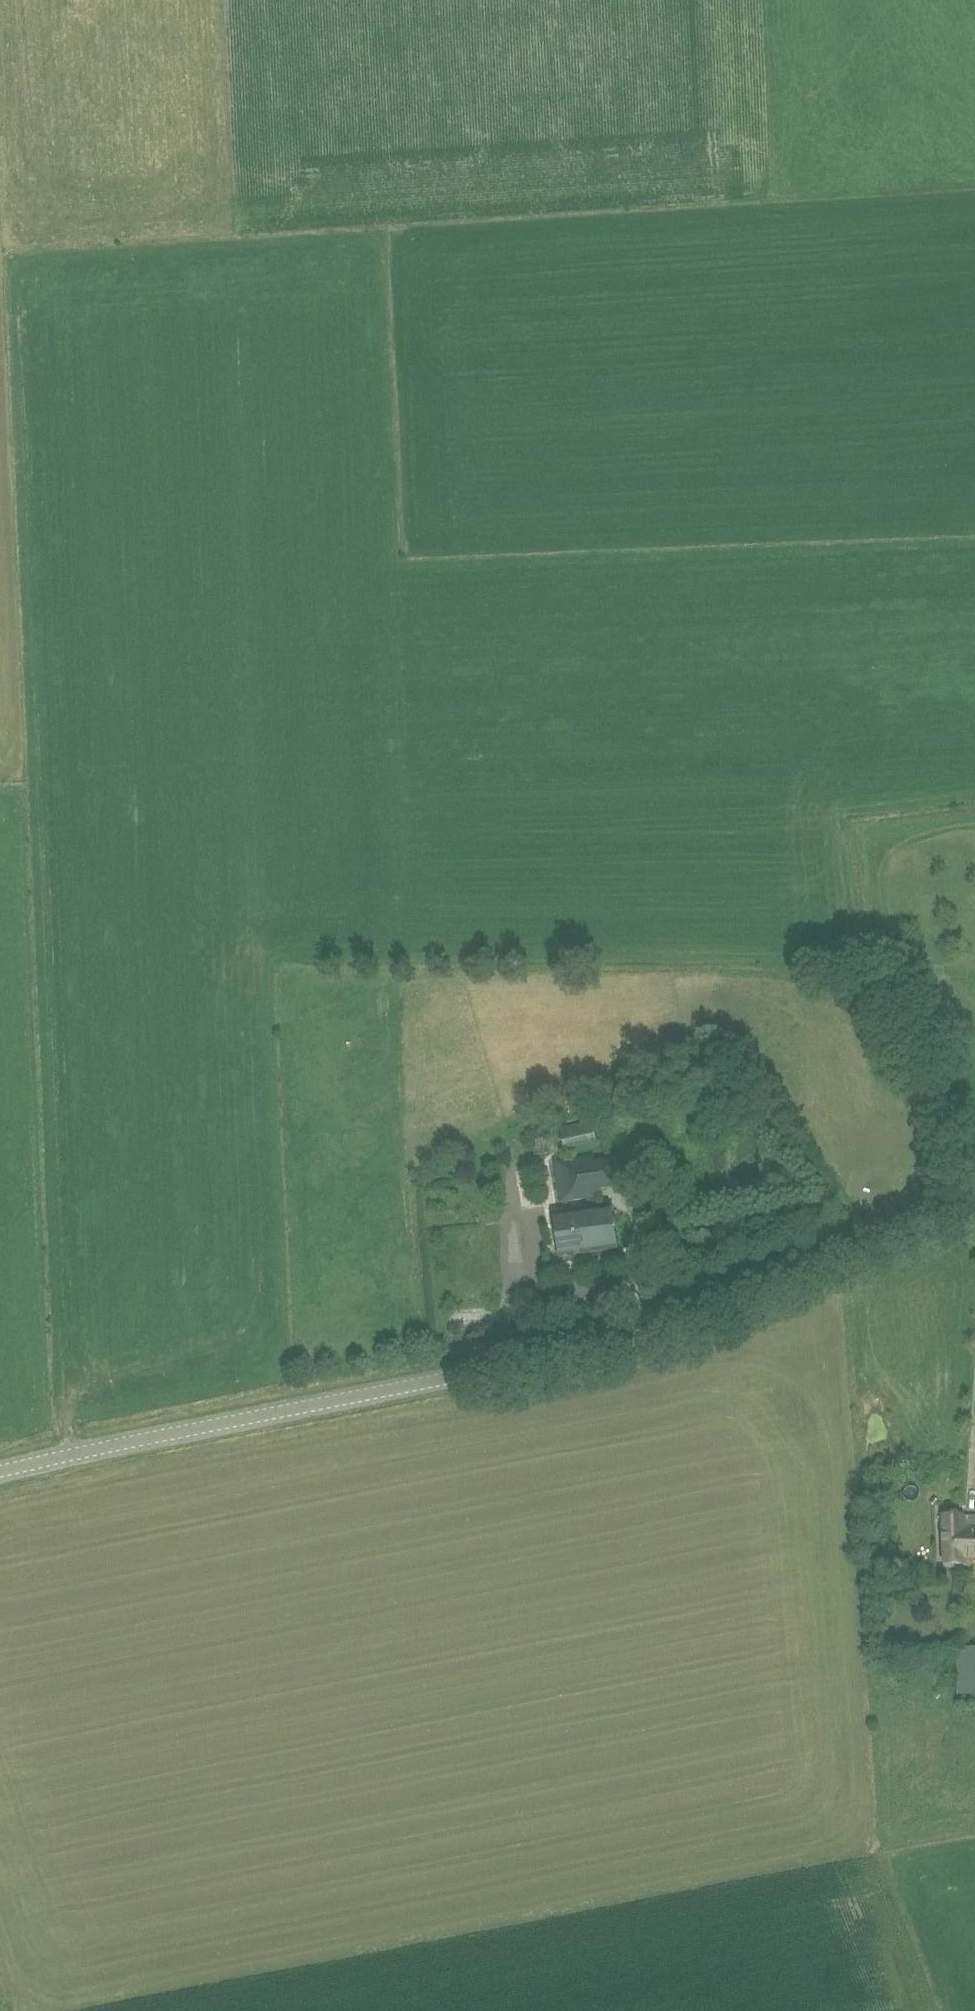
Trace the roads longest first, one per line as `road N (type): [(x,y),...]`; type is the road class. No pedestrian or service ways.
road 1 (unclassified): [(0,1472),(661,1336),(974,1198)]

